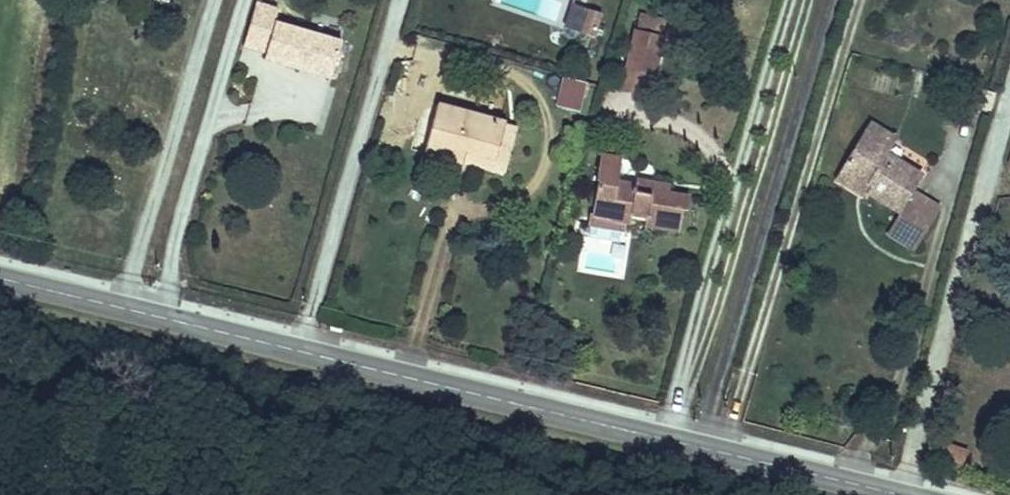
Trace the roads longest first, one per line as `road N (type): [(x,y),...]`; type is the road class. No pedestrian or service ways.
road 1 (tertiary): [(901,494),(0,278)]

